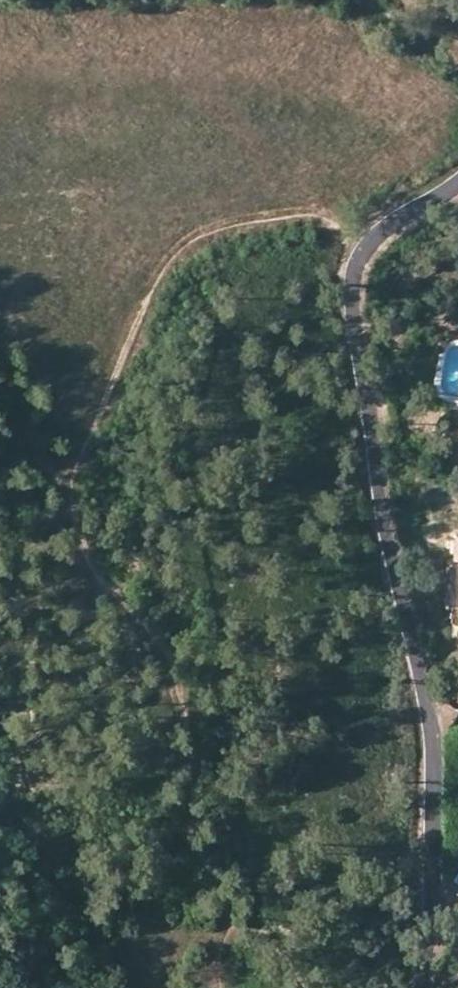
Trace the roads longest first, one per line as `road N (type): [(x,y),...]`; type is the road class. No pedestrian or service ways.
road 1 (residential): [(423,987),(432,733),(383,510),(354,284),(368,246),(457,185)]

